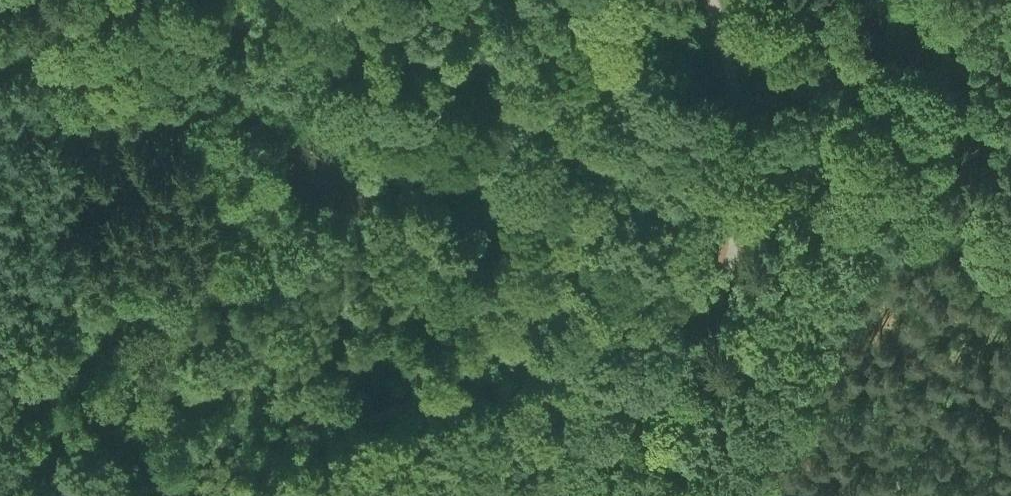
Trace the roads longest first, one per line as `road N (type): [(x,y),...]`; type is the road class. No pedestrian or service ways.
road 1 (track): [(740,135),(739,201),(715,294),(672,368),(550,495)]
road 2 (track): [(399,0),(258,25),(167,13),(0,52)]
road 3 (track): [(711,0),(740,135)]

